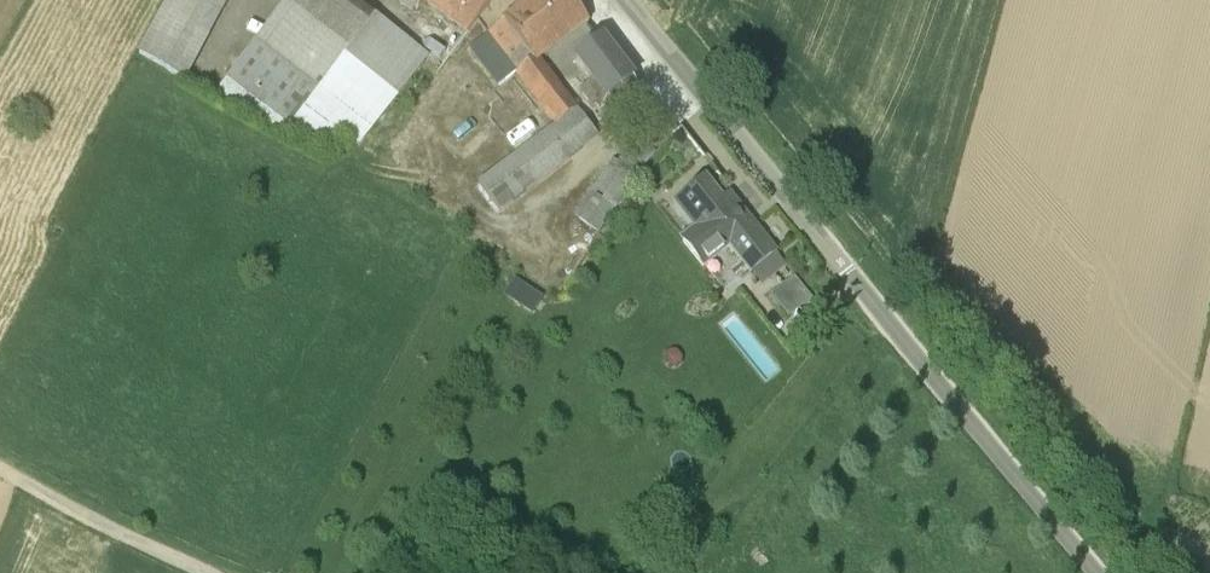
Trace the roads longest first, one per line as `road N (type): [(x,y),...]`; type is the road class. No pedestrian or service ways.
road 1 (unclassified): [(1096,572),(625,0)]
road 2 (track): [(0,469),(202,572)]

